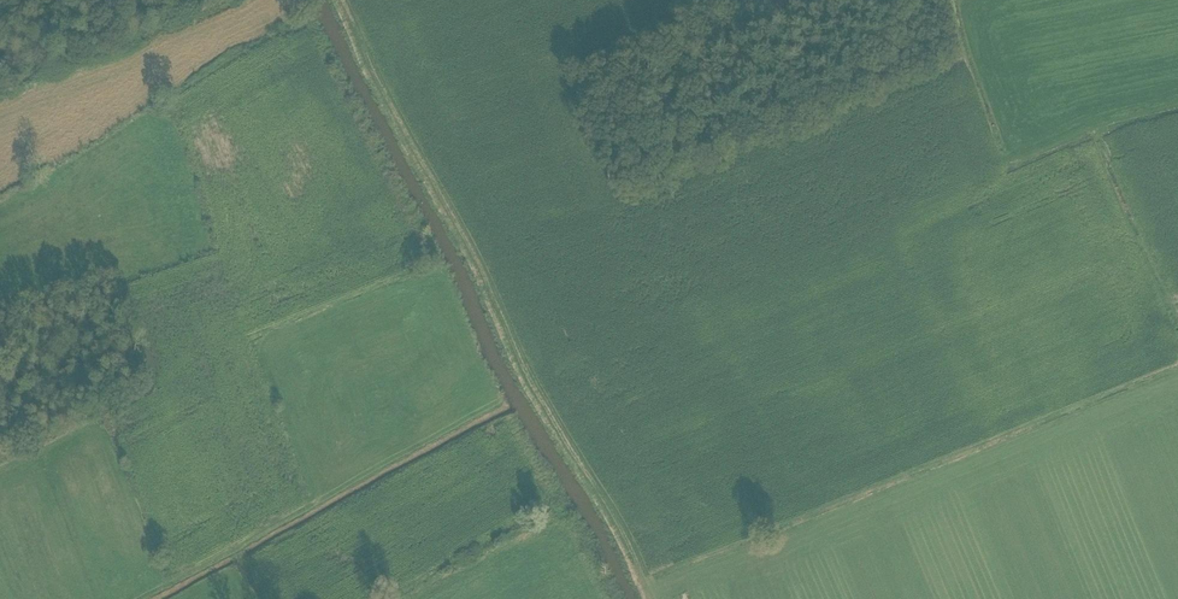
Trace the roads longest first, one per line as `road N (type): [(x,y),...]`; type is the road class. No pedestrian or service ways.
road 1 (track): [(900,0),(858,67),(789,110),(700,143)]

